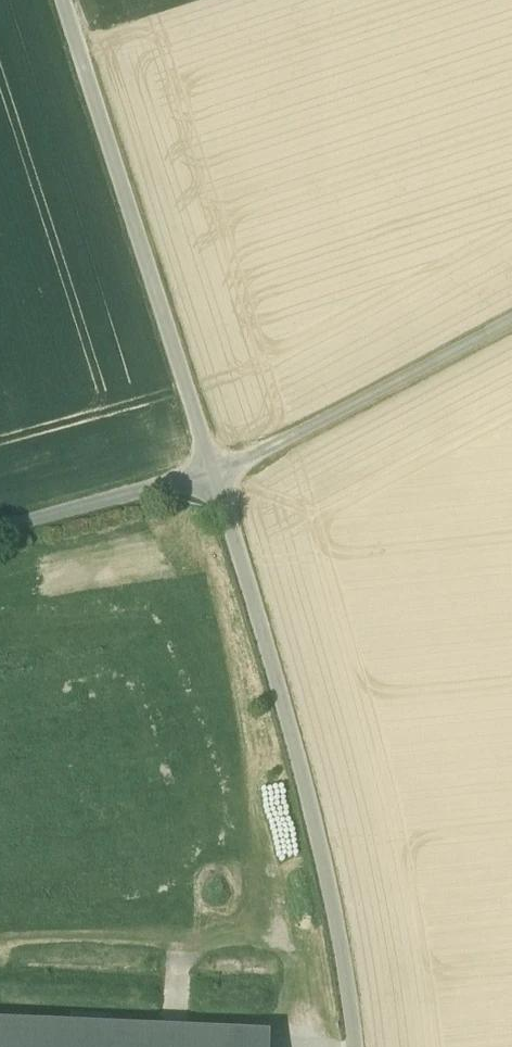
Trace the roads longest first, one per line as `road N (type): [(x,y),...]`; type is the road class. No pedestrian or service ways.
road 1 (unclassified): [(218,481),(312,788),(359,1046)]
road 2 (unclassified): [(65,0),(218,481)]
road 3 (unclassified): [(511,325),(218,481)]
road 4 (unclassified): [(218,481),(0,536)]

